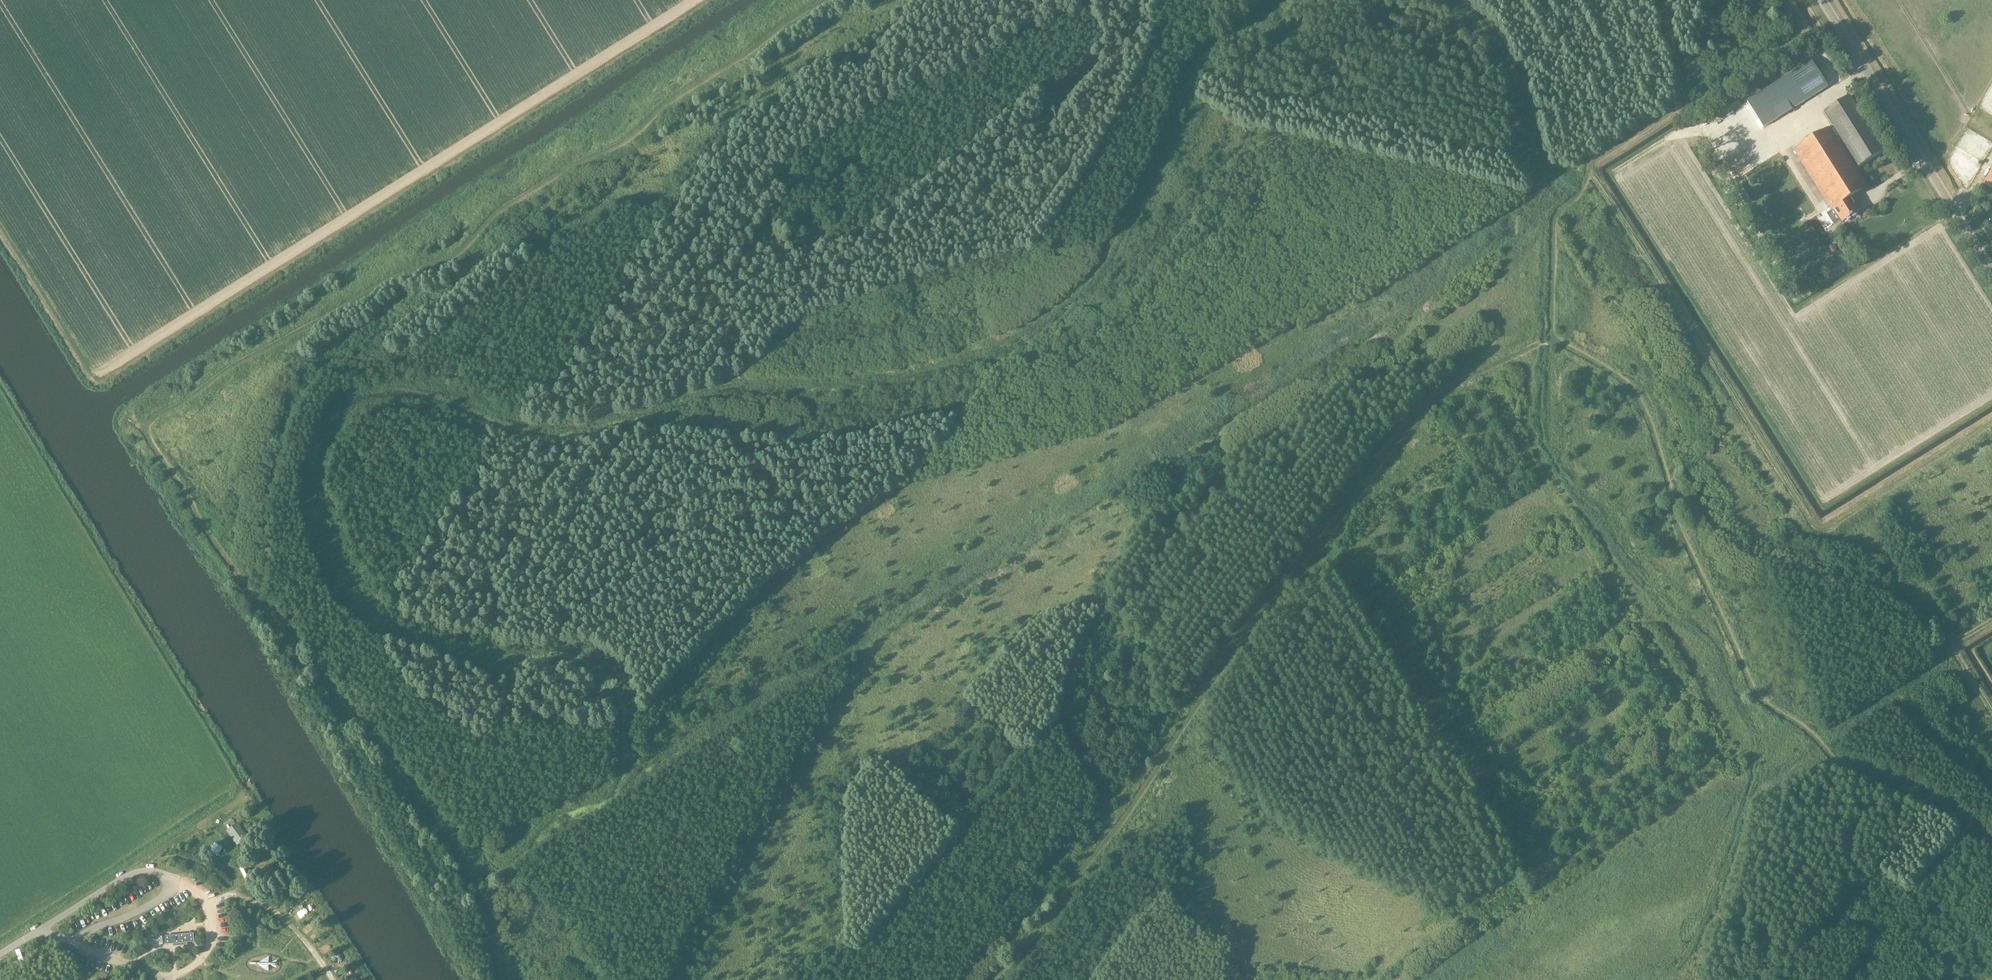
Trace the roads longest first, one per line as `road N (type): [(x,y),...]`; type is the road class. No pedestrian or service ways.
road 1 (track): [(823,0),(703,75),(619,145),(504,205),(455,256),(387,282),(147,424),(153,449),(210,538),(451,839),(487,908),(506,979)]
road 2 (track): [(992,979),(1132,808),(1263,603),(1330,532),(1411,420),(1465,380),(1534,347)]
road 3 (track): [(1551,344),(1553,217),(1589,170),(1816,526),(1827,527),(1991,424)]
road 4 (track): [(1991,836),(1905,783),(1840,764),(1755,693),(1691,558),(1642,407),(1612,371),(1551,344)]
road 5 (unclassified): [(1991,271),(1822,0)]
road 6 (track): [(1589,170),(1598,155),(1676,103),(1661,0)]
road 7 (track): [(1674,106),(1800,34),(1785,0)]
road 8 (track): [(1991,618),(1954,646),(1991,714)]

